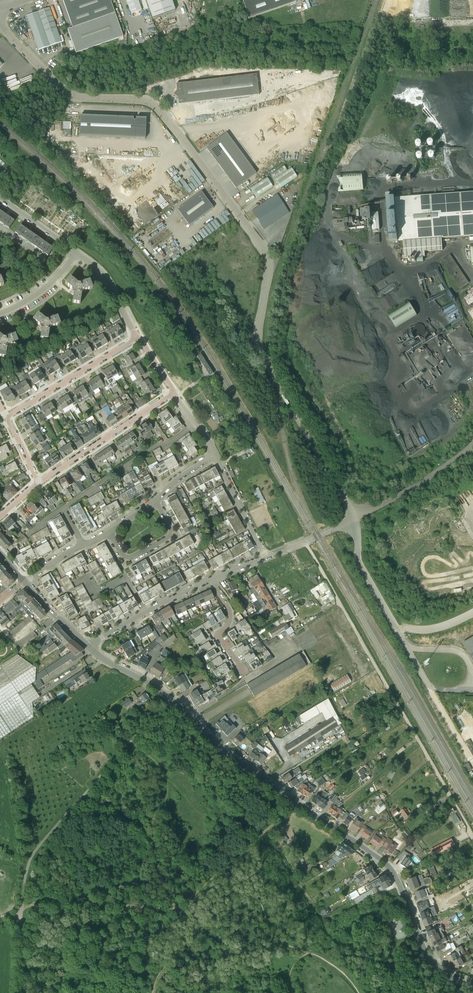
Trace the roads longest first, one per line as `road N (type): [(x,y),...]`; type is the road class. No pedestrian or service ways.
road 1 (residential): [(356,517),(259,346),(268,261),(229,200),(154,103),(72,96),(0,24)]
road 2 (tertiary): [(472,985),(429,957),(386,864),(228,754),(171,697),(87,645)]
road 3 (track): [(472,837),(305,541)]
road 4 (track): [(359,992),(326,961),(267,931),(260,903),(246,894),(226,902),(177,952)]
road 5 (residential): [(38,483),(172,393)]
road 6 (residential): [(6,417),(137,338)]
road 7 (residential): [(87,645),(211,580)]
road 8 (unclassified): [(356,517),(472,445)]

